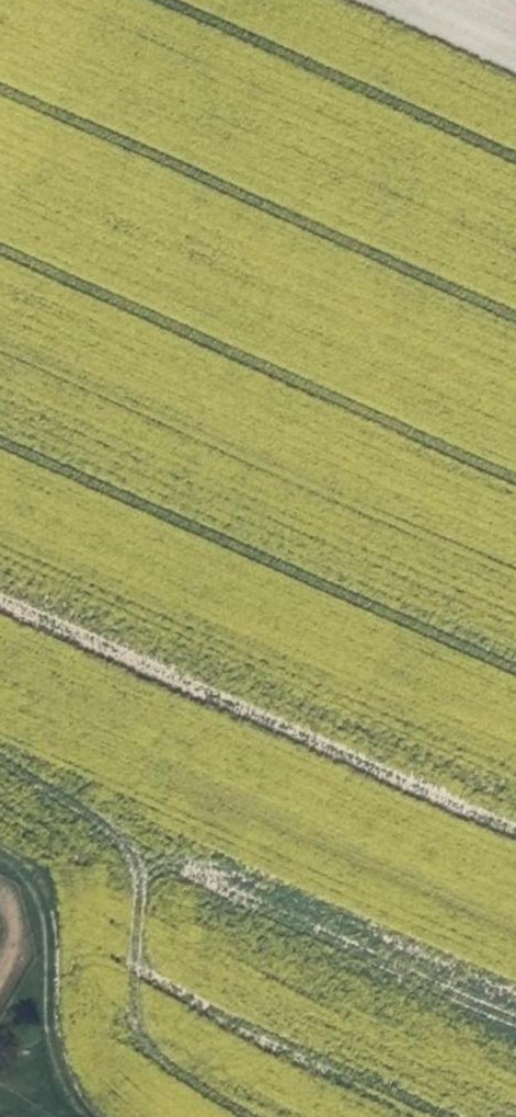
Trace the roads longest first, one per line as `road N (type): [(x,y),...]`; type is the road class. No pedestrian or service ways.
road 1 (track): [(0,849),(89,900),(8,1062),(94,1116)]

